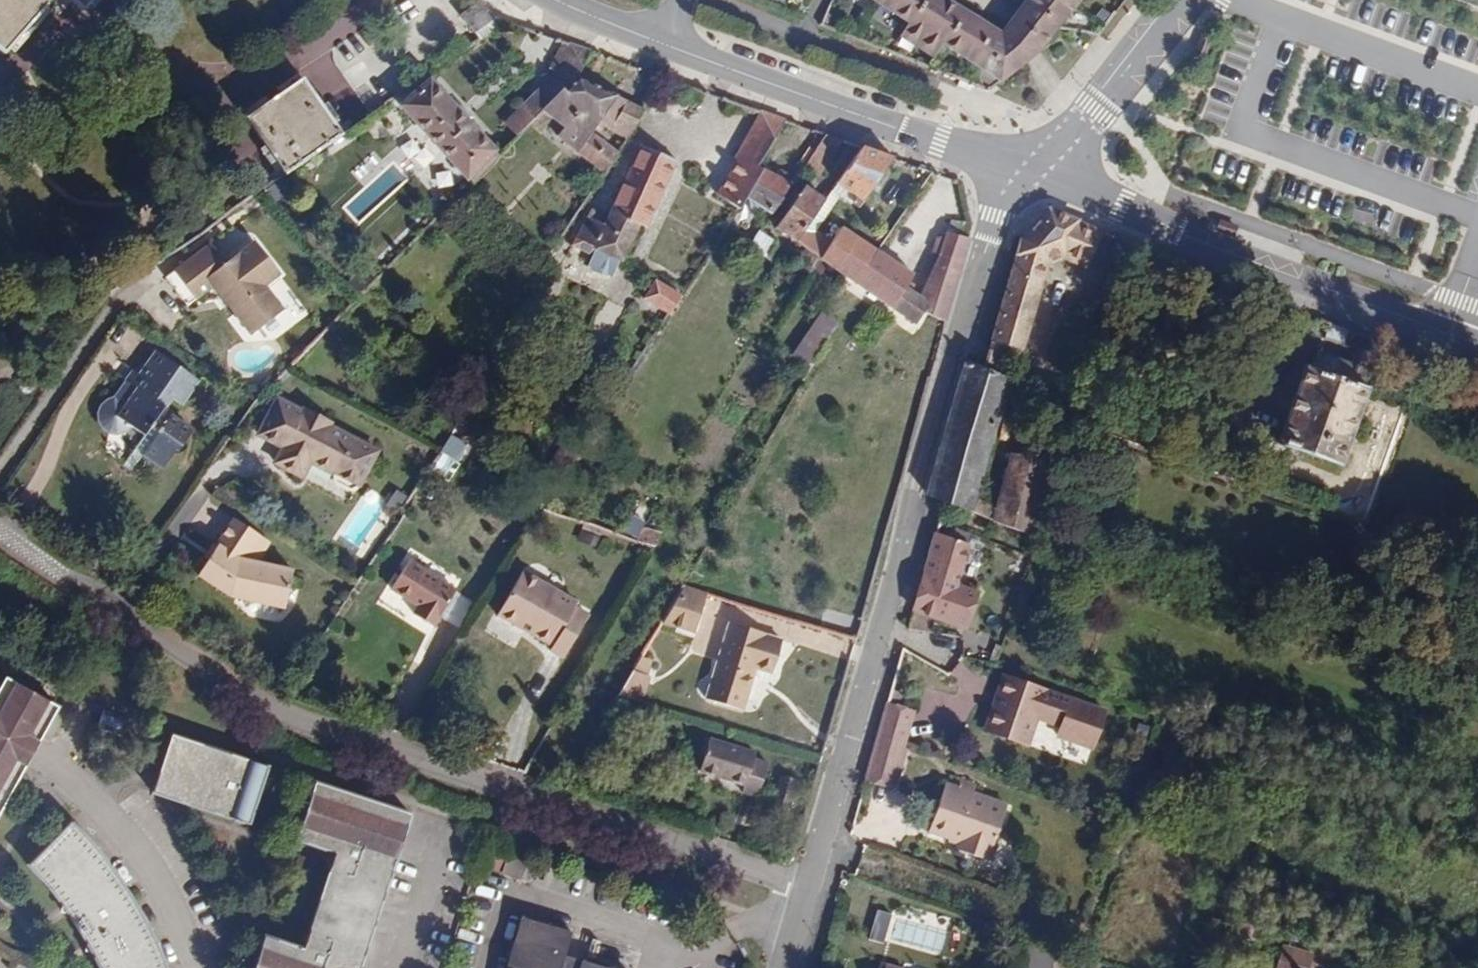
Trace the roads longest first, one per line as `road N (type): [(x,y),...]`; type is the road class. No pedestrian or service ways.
road 1 (residential): [(804,887),(303,723),(68,585),(0,530)]
road 2 (tertiary): [(804,887),(994,218),(1027,177)]
road 3 (tertiary): [(1027,177),(1477,332)]
road 4 (tertiary): [(667,51),(1027,177)]
road 5 (unclassified): [(192,967),(164,901),(95,809),(55,764),(0,735)]
road 6 (tertiary): [(1178,0),(1115,84),(1027,177)]
road 7 (unclassified): [(665,951),(509,902),(489,967)]
road 8 (unclassified): [(665,951),(704,948),(796,917)]
road 9 (unclassified): [(408,967),(448,841)]
road 10 (tertiary): [(554,0),(667,51)]

